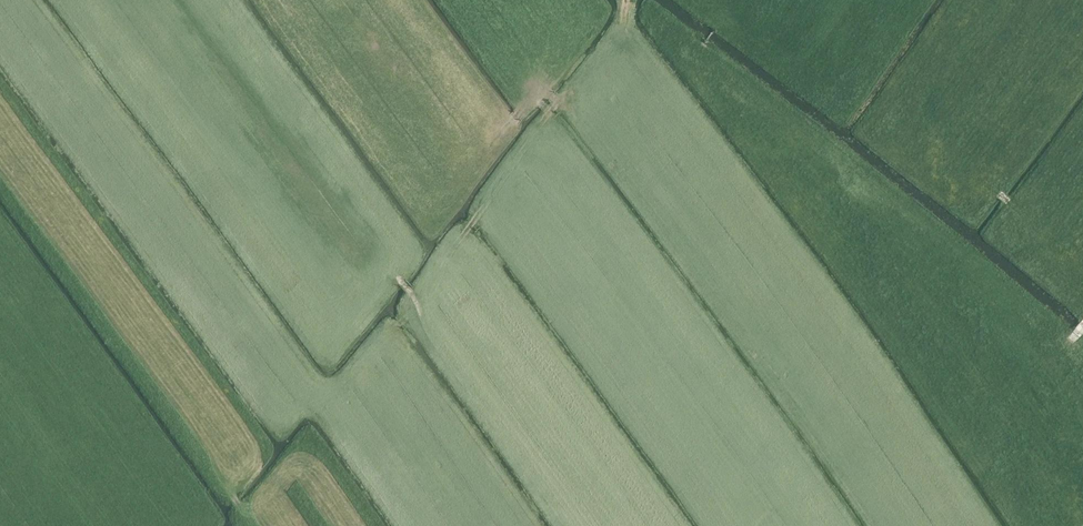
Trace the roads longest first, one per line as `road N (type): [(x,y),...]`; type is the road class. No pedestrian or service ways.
road 1 (track): [(381,336),(418,309),(622,19),(625,0)]
road 2 (track): [(569,525),(400,280)]
road 3 (track): [(1082,266),(999,192),(1007,113)]

